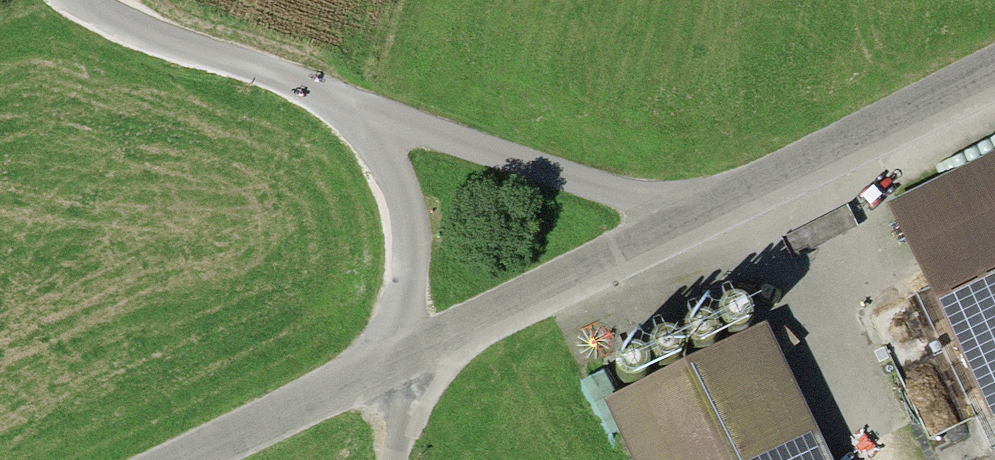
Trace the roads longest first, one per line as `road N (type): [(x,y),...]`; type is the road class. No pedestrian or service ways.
road 1 (unclassified): [(188,459),(994,71)]
road 2 (track): [(84,0),(144,36),(682,221)]
road 3 (track): [(395,459),(410,251),(386,162),(349,106)]

